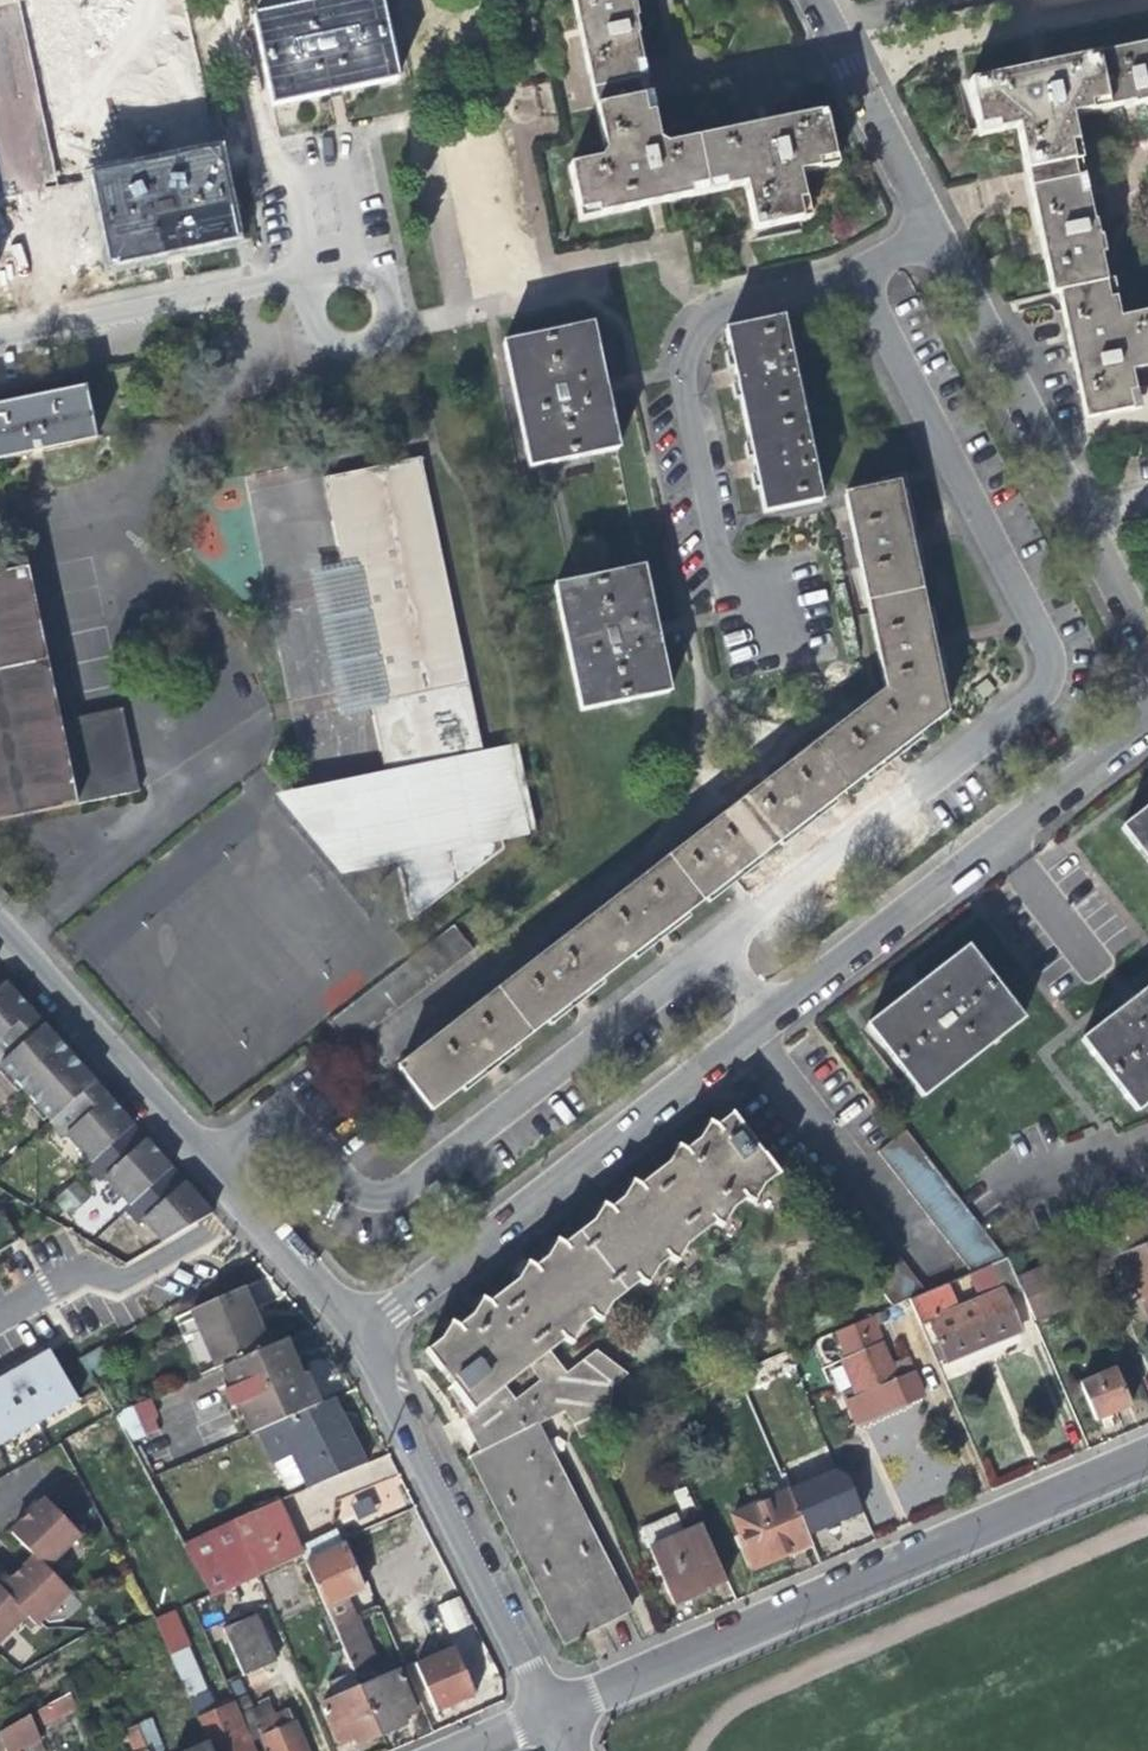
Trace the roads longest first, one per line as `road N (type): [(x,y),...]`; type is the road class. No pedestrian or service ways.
road 1 (residential): [(358,1333),(1147,724)]
road 2 (residential): [(1147,649),(815,0)]
road 3 (residential): [(554,1717),(1147,1460)]
road 4 (residential): [(358,1333),(0,929)]
road 5 (residential): [(554,1717),(358,1333)]
road 6 (residential): [(0,337),(296,275)]

